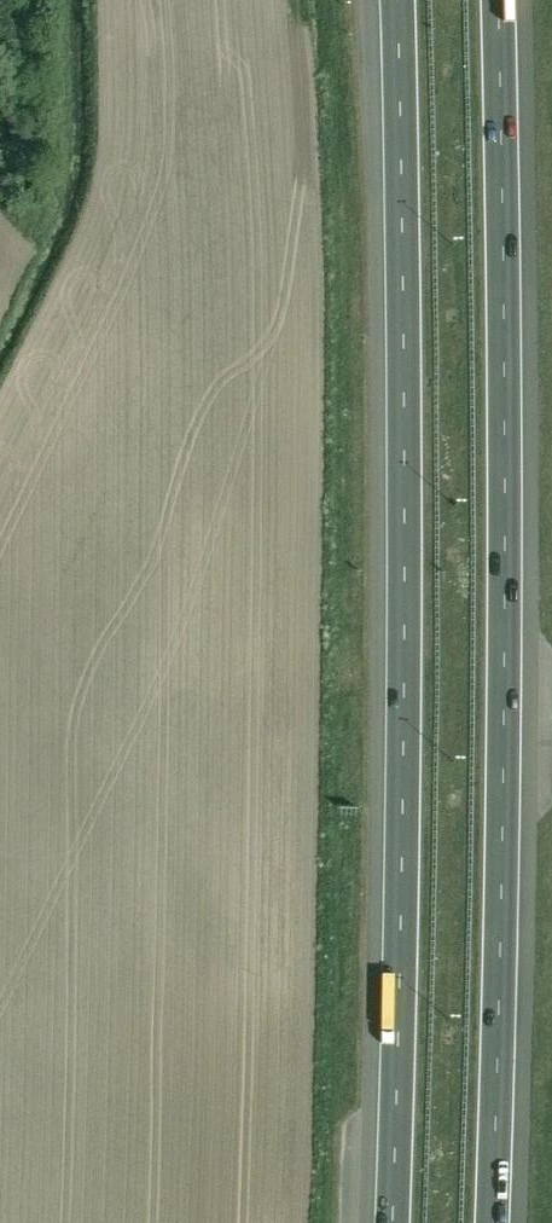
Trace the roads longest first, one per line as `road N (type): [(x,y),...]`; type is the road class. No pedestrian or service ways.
road 1 (motorway): [(493,1222),(506,493),(499,0)]
road 2 (motorway): [(396,0),(399,508),(387,1222)]

